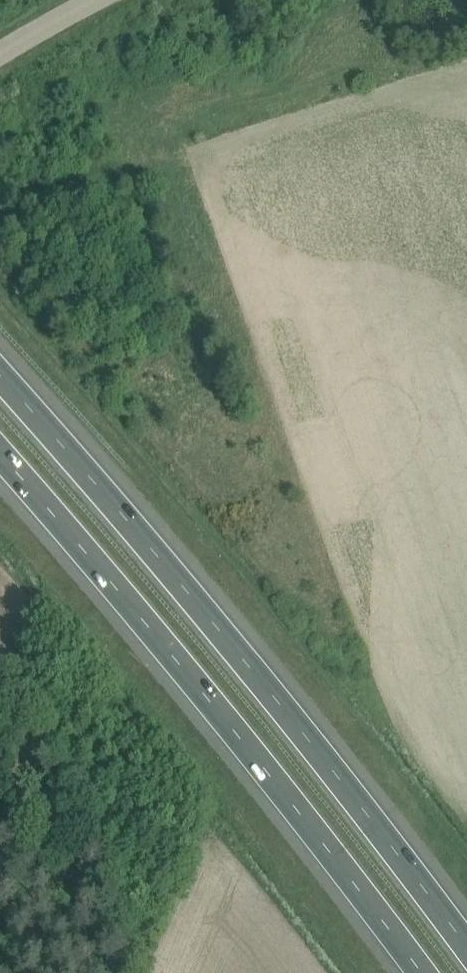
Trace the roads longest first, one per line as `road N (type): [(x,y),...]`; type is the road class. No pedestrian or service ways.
road 1 (motorway): [(466,945),(81,461),(0,373)]
road 2 (motorway): [(0,455),(422,972)]

